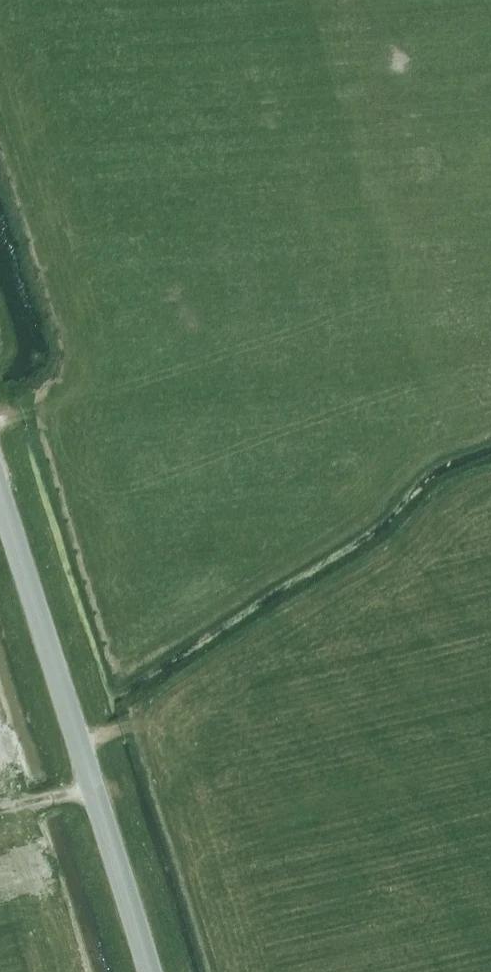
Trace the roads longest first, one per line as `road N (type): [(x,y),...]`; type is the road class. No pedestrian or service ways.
road 1 (tertiary): [(150,971),(0,489)]

